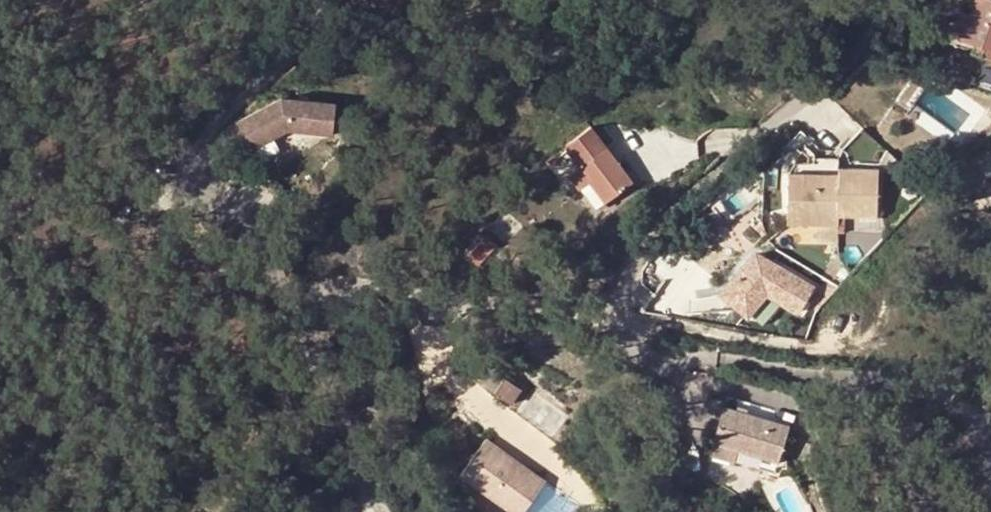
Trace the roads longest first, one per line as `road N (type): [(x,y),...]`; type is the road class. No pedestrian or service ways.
road 1 (residential): [(895,0),(646,237),(602,310),(346,288),(319,301),(312,329),(354,460),(358,511)]

